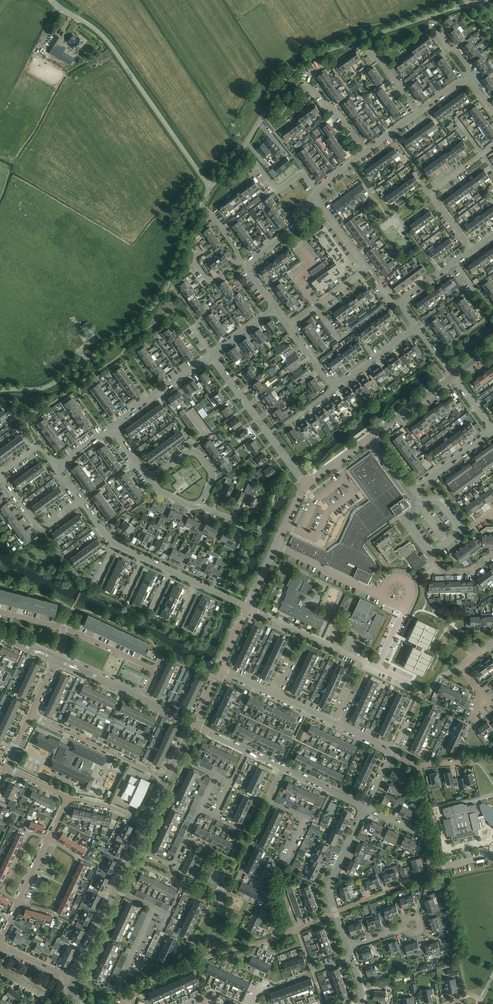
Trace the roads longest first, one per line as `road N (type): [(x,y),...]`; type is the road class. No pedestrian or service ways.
road 1 (unclassified): [(210,189),(300,65),(475,4)]
road 2 (unclassified): [(202,203),(171,280),(148,313),(64,378),(0,390)]
road 3 (unclassified): [(210,189),(111,45),(51,0)]
road 4 (residential): [(289,326),(367,269),(313,197)]
road 5 (residential): [(411,684),(248,608)]
road 6 (residential): [(155,670),(68,629),(0,612)]
road 7 (residential): [(306,485),(211,354)]
road 8 (residential): [(167,778),(30,715)]
road 9 (residential): [(470,252),(430,194),(492,146)]
road 10 (residential): [(268,879),(301,825),(299,815),(270,800),(282,767)]
road 11 (tertiary): [(248,608),(306,485)]
road 12 (residential): [(111,428),(211,354)]
road 13 (residential): [(19,903),(54,909),(76,863),(49,838)]

